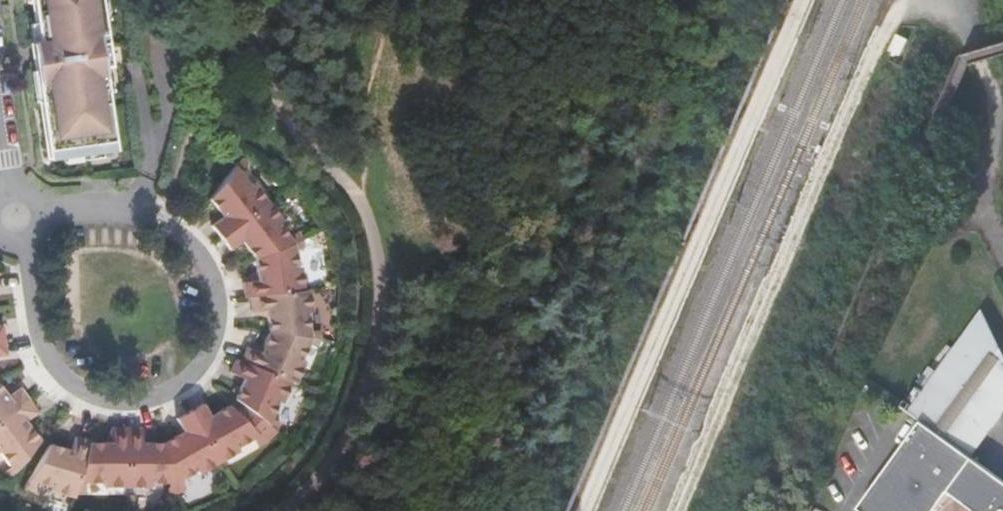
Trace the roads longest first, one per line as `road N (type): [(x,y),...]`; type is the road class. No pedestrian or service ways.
road 1 (residential): [(15,217),(49,359),(97,398),(139,403),(176,390),(204,362),(218,306),(193,244),(144,214)]
road 2 (residential): [(144,214),(15,217)]

